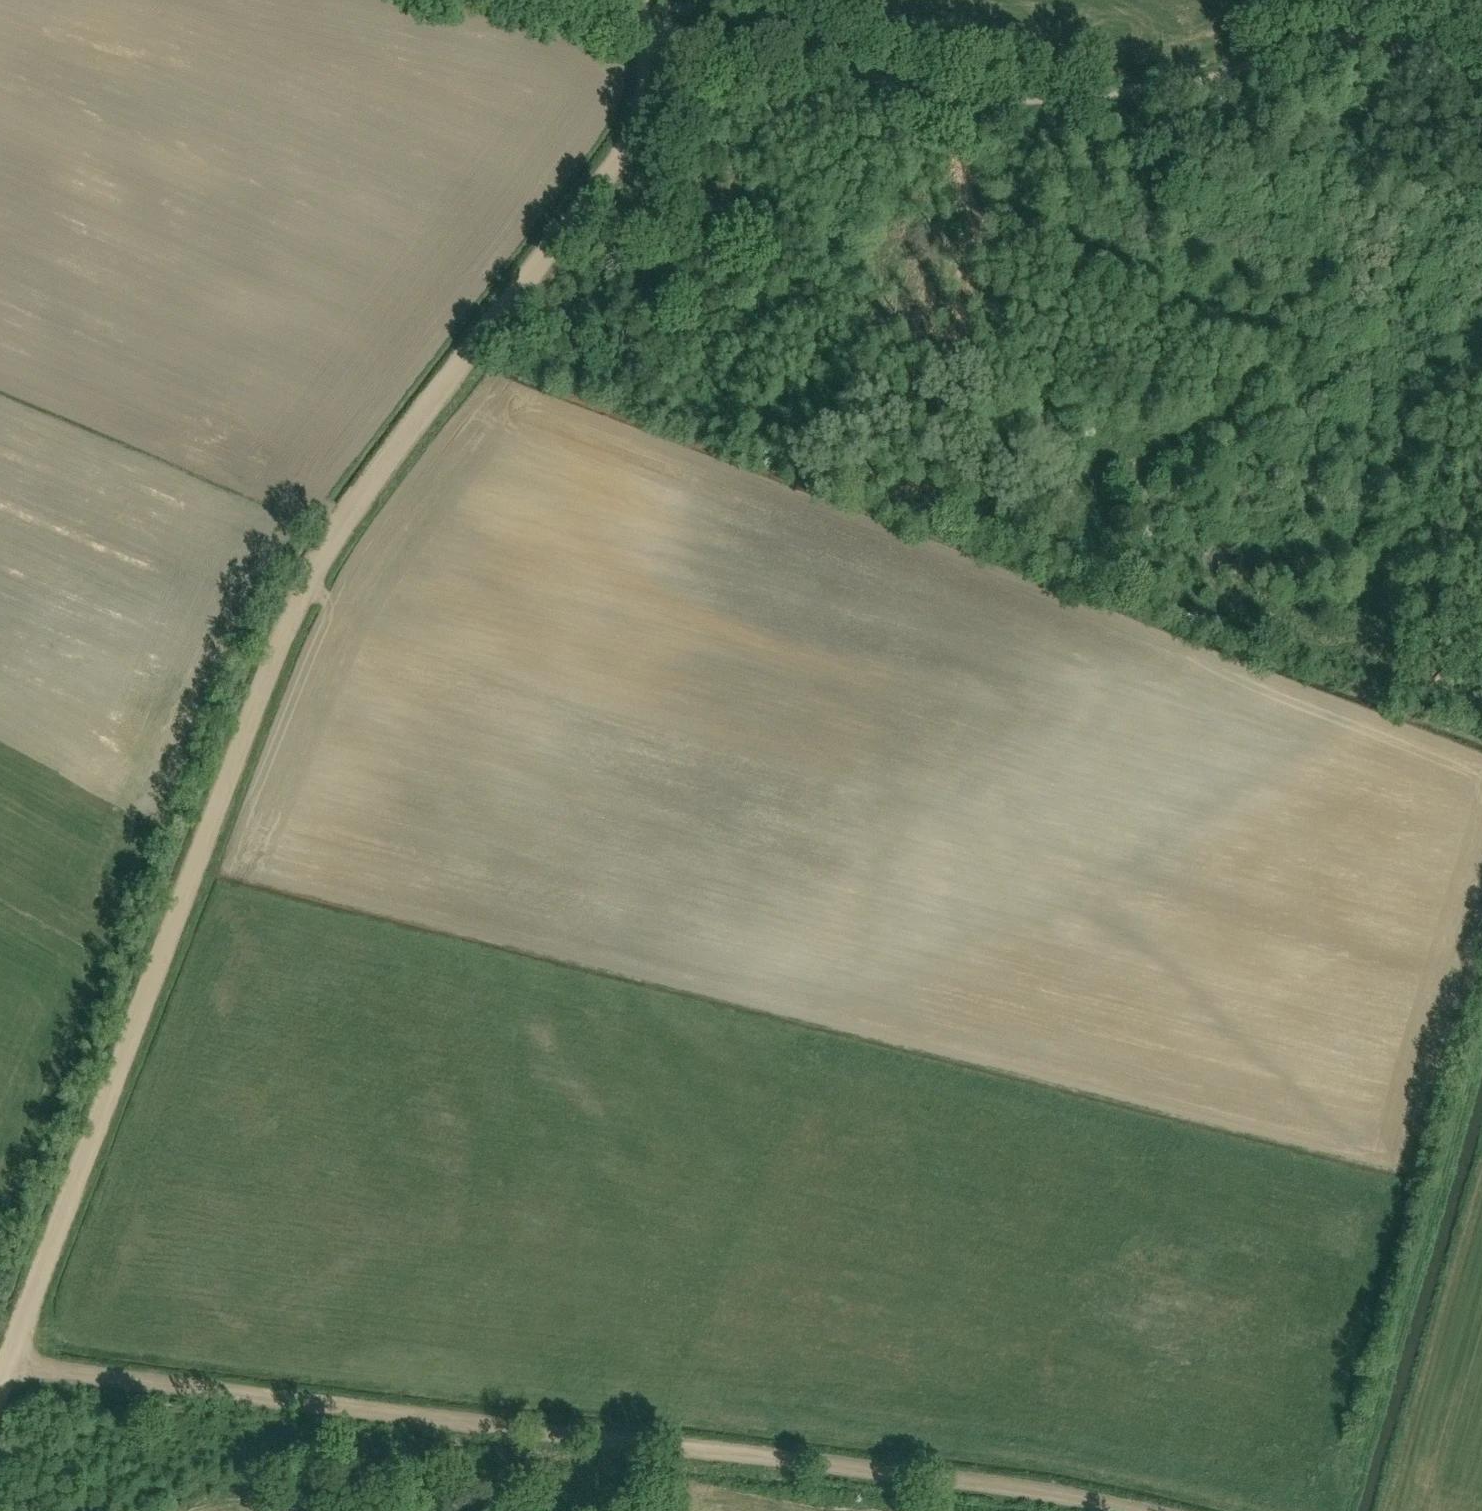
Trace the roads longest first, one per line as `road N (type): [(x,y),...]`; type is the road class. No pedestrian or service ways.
road 1 (track): [(637,0),(648,43),(644,101),(632,135),(345,514),(292,601),(203,810),(6,1364)]
road 2 (track): [(6,1364),(951,1479),(1130,1510)]

